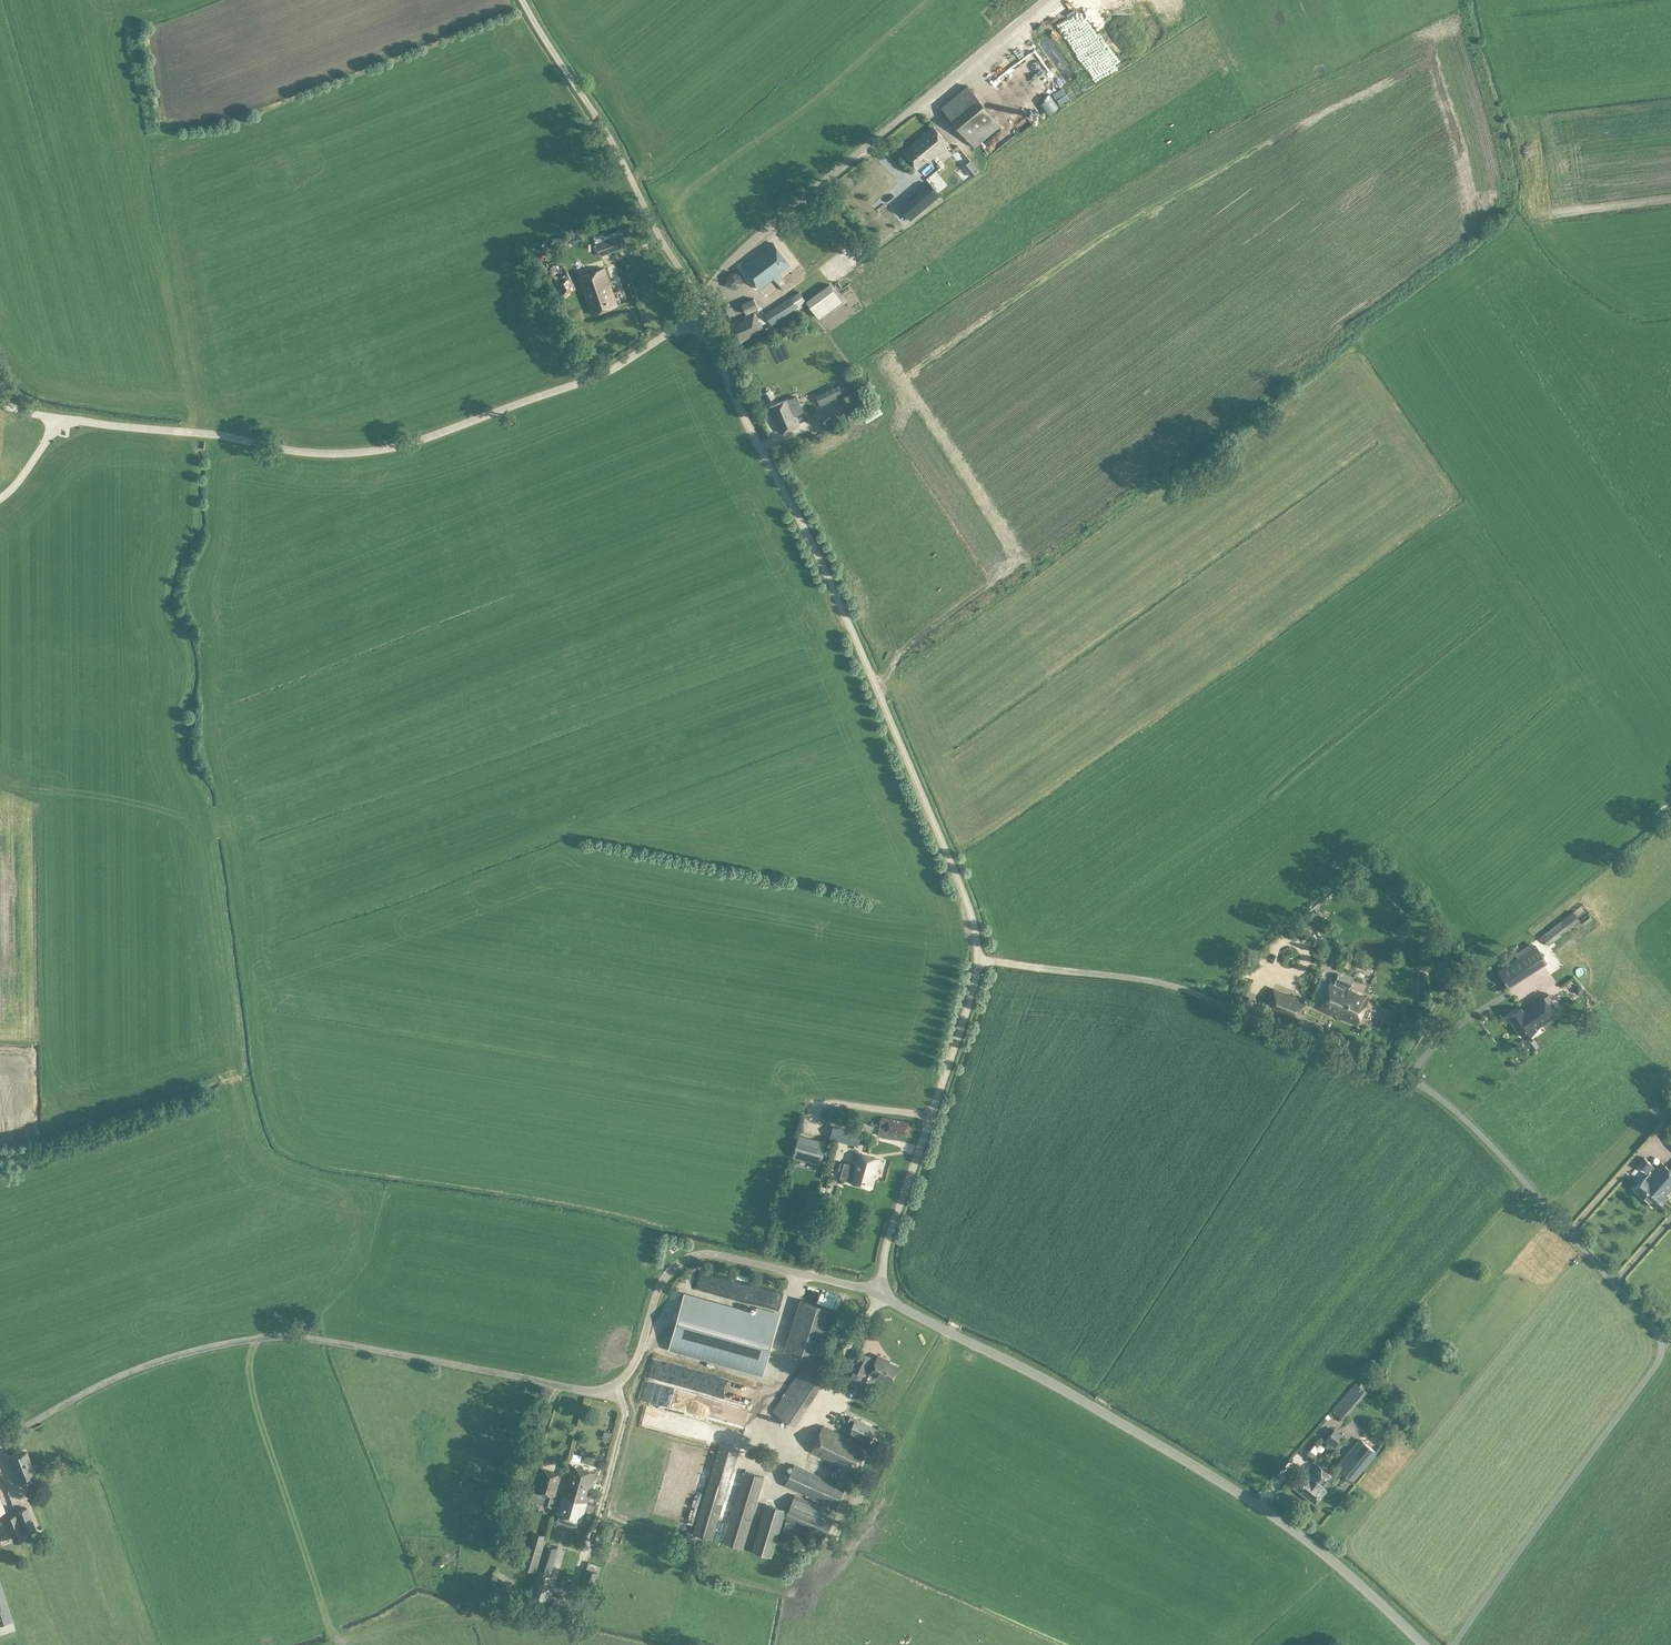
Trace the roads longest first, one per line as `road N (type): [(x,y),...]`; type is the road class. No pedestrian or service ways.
road 1 (unclassified): [(1453,1644),(1654,1369),(1662,1345),(1656,1331),(1478,1130),(1413,1080),(1171,985),(977,960)]
road 2 (unclassified): [(0,1431),(151,1362),(267,1337),(607,1389),(637,1350),(661,1280),(681,1260),(710,1252),(883,1288)]
road 3 (unclassified): [(20,410),(302,452),(371,450),(586,381),(702,313)]
road 4 (unclassified): [(977,960),(966,896),(702,313)]
road 5 (unclassified): [(1425,1644),(1267,1511),(1099,1409),(900,1307),(883,1288)]
road 6 (unclassified): [(697,301),(750,243),(1045,0)]
road 7 (unclassified): [(697,301),(526,0)]
road 8 (unclassified): [(883,1288),(888,1240),(970,1014),(977,960)]

